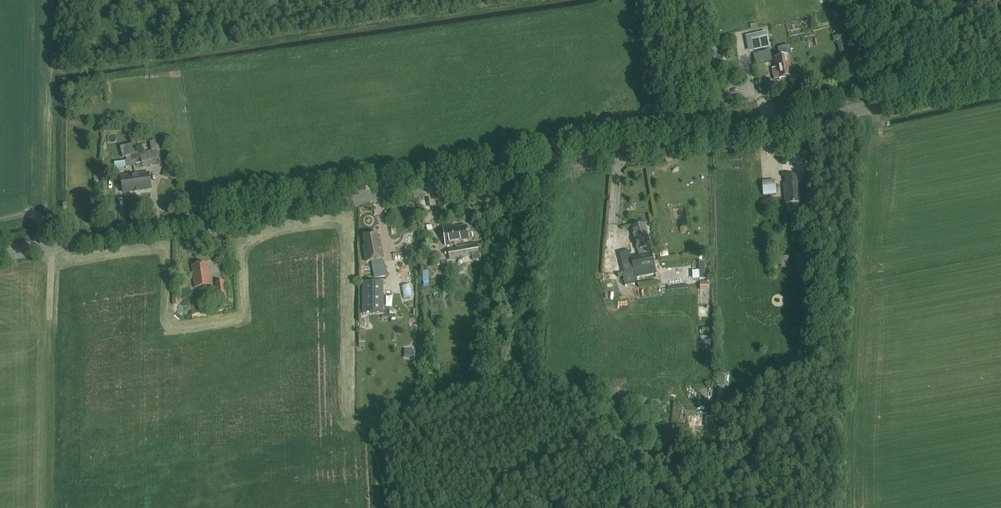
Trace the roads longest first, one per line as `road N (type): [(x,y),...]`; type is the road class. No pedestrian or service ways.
road 1 (tertiary): [(0,258),(634,152),(1000,76)]

